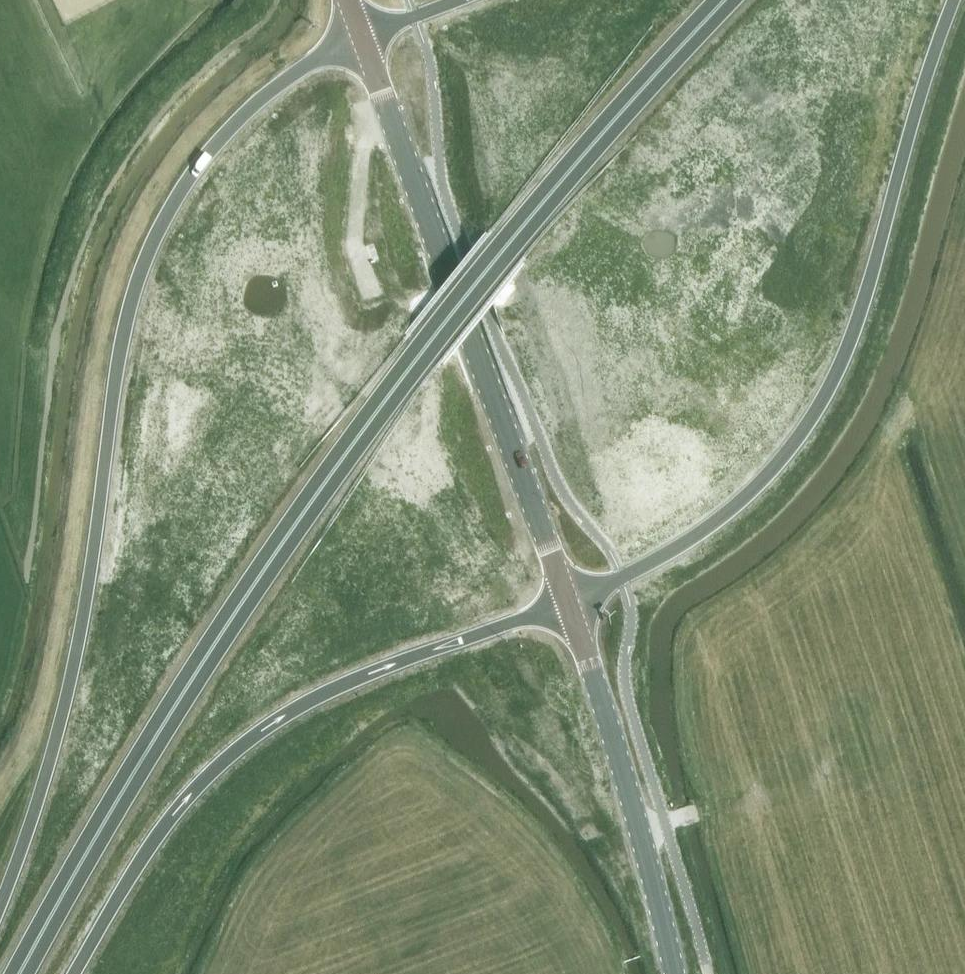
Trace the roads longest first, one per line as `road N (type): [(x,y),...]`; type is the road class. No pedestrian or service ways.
road 1 (trunk): [(23,973),(103,824),(339,462),(506,248),(642,86),(727,0)]
road 2 (trunk): [(359,35),(284,79),(236,122),(194,172),(135,283),(78,642),(38,801),(0,900)]
road 3 (trunk): [(568,603),(702,532),(791,450),(850,342),(953,0)]
road 4 (trunk): [(73,973),(175,812),(253,737),(356,678),(568,603)]
road 5 (tertiary): [(568,603),(359,35)]
road 6 (tertiary): [(675,973),(639,821),(568,603)]

